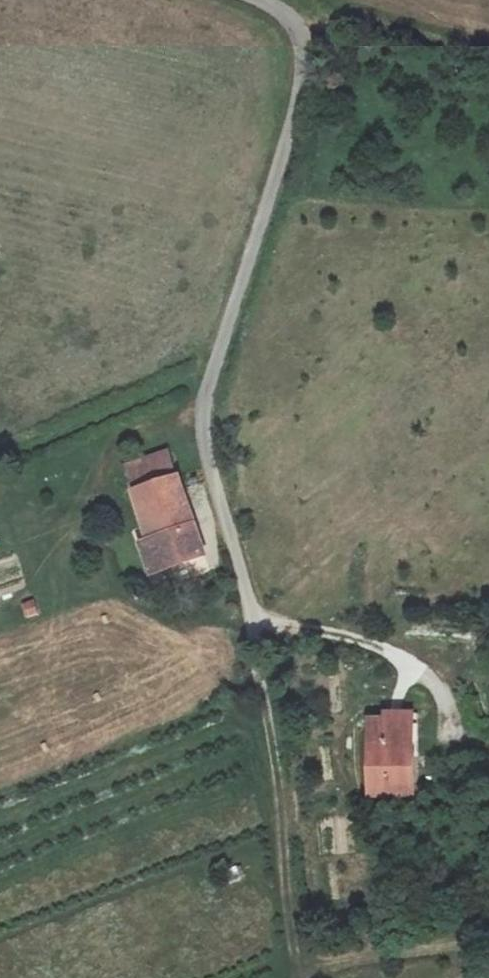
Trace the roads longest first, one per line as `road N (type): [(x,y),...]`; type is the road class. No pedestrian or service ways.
road 1 (unclassified): [(256,627),(199,420),(287,155),(305,59),(297,24)]
road 2 (track): [(300,977),(256,627),(383,646),(421,666),(450,703),(458,735)]
road 3 (track): [(297,24),(348,16),(488,58)]

